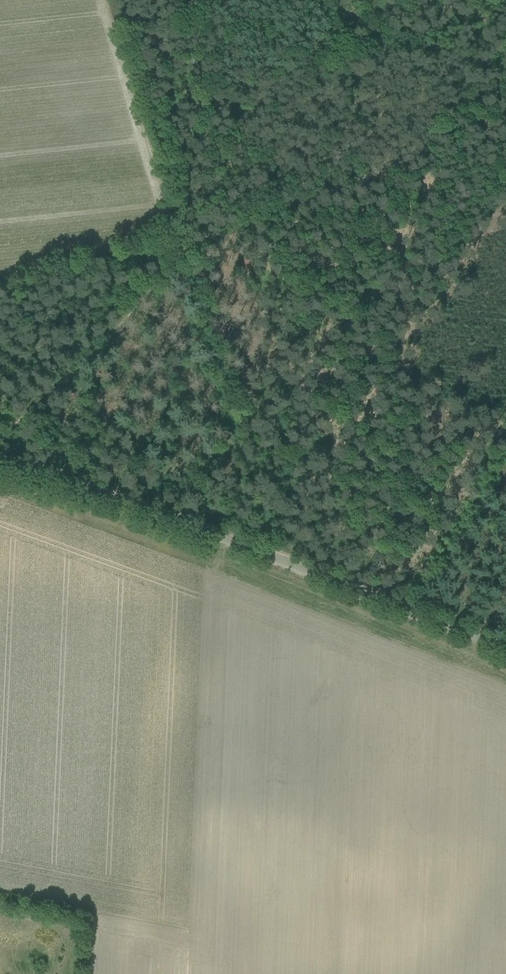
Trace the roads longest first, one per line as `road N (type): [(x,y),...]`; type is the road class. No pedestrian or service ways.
road 1 (track): [(0,441),(119,326),(194,241),(188,229),(203,234),(336,179),(505,89)]
road 2 (unclassified): [(505,655),(0,461)]

